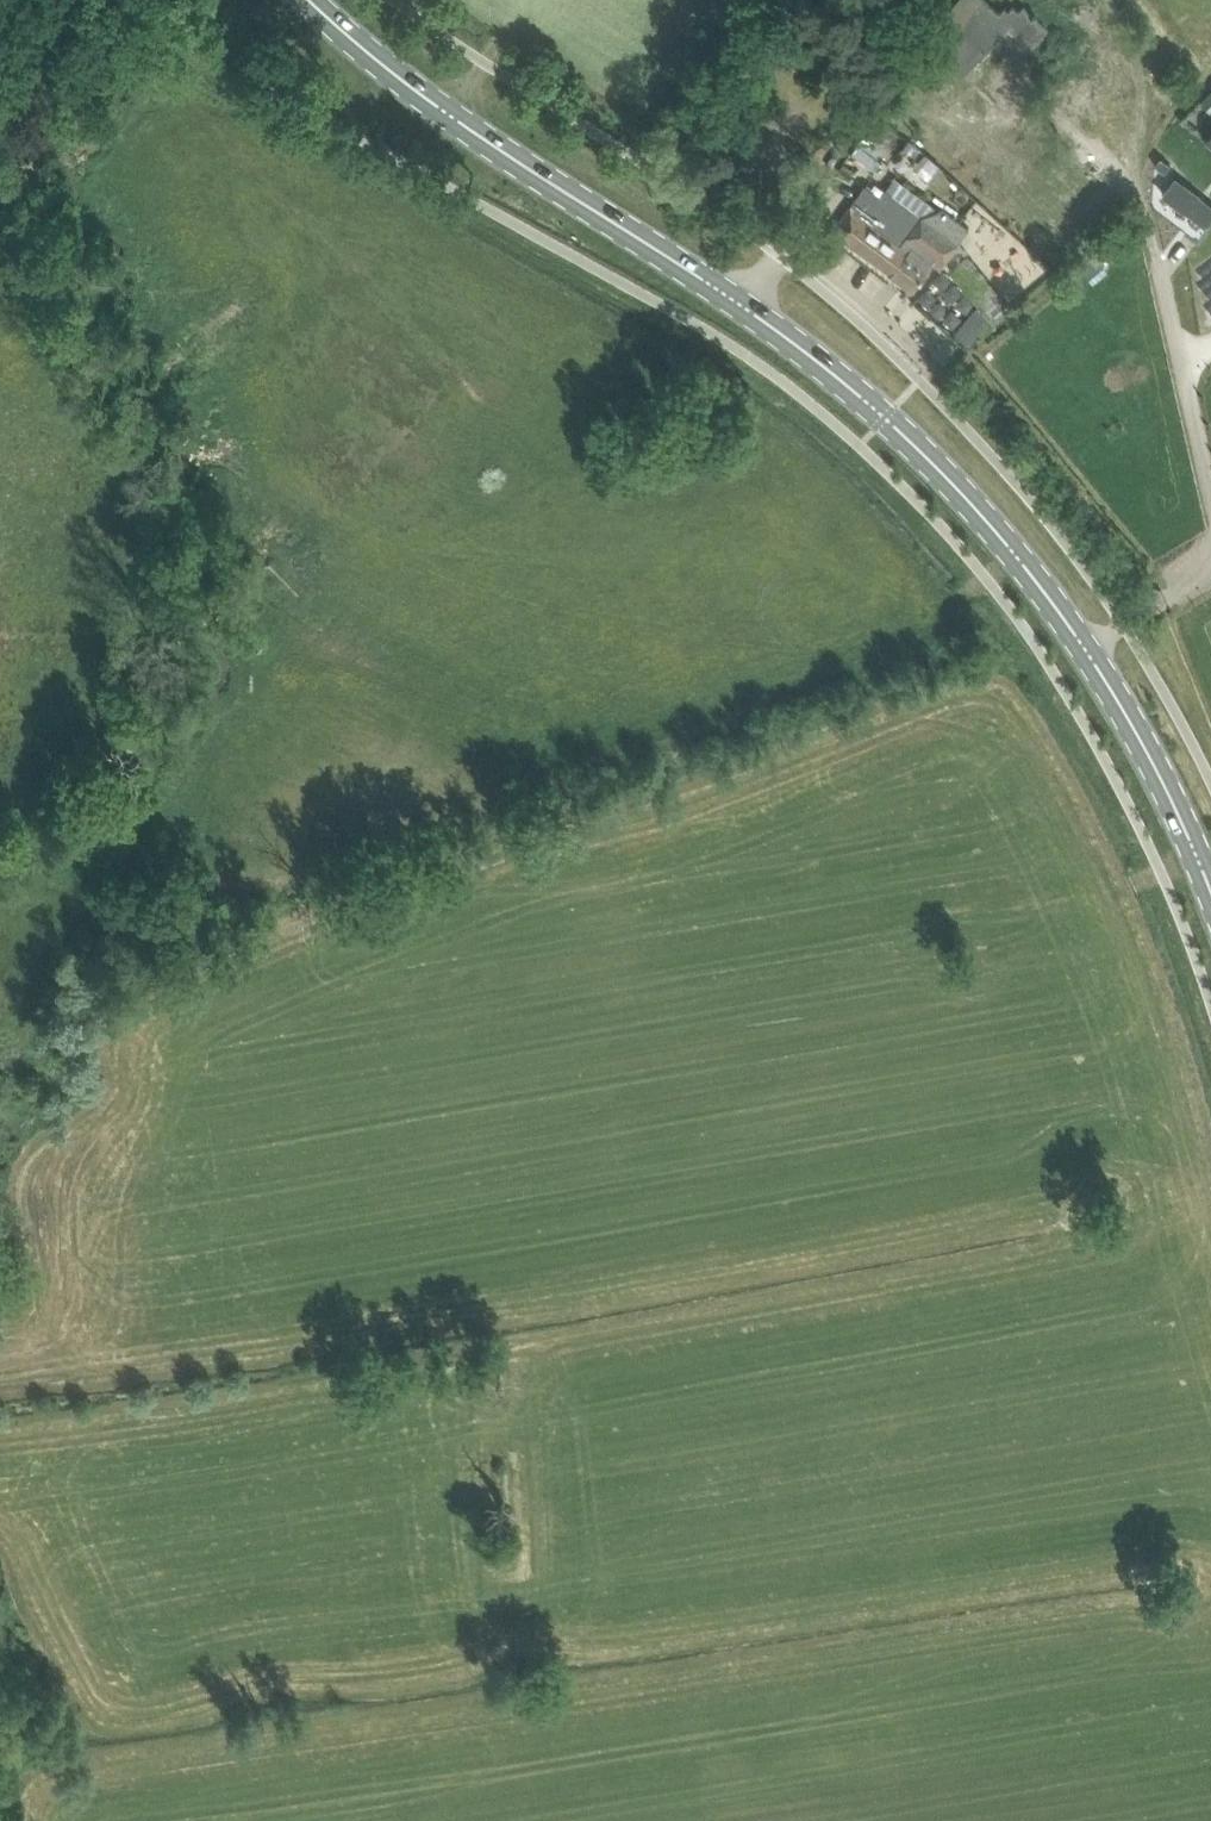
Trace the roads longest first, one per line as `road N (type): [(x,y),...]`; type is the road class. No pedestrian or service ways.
road 1 (secondary): [(1210,892),(1168,792),(1102,673),(940,470),(767,323),(449,115),(311,0)]

